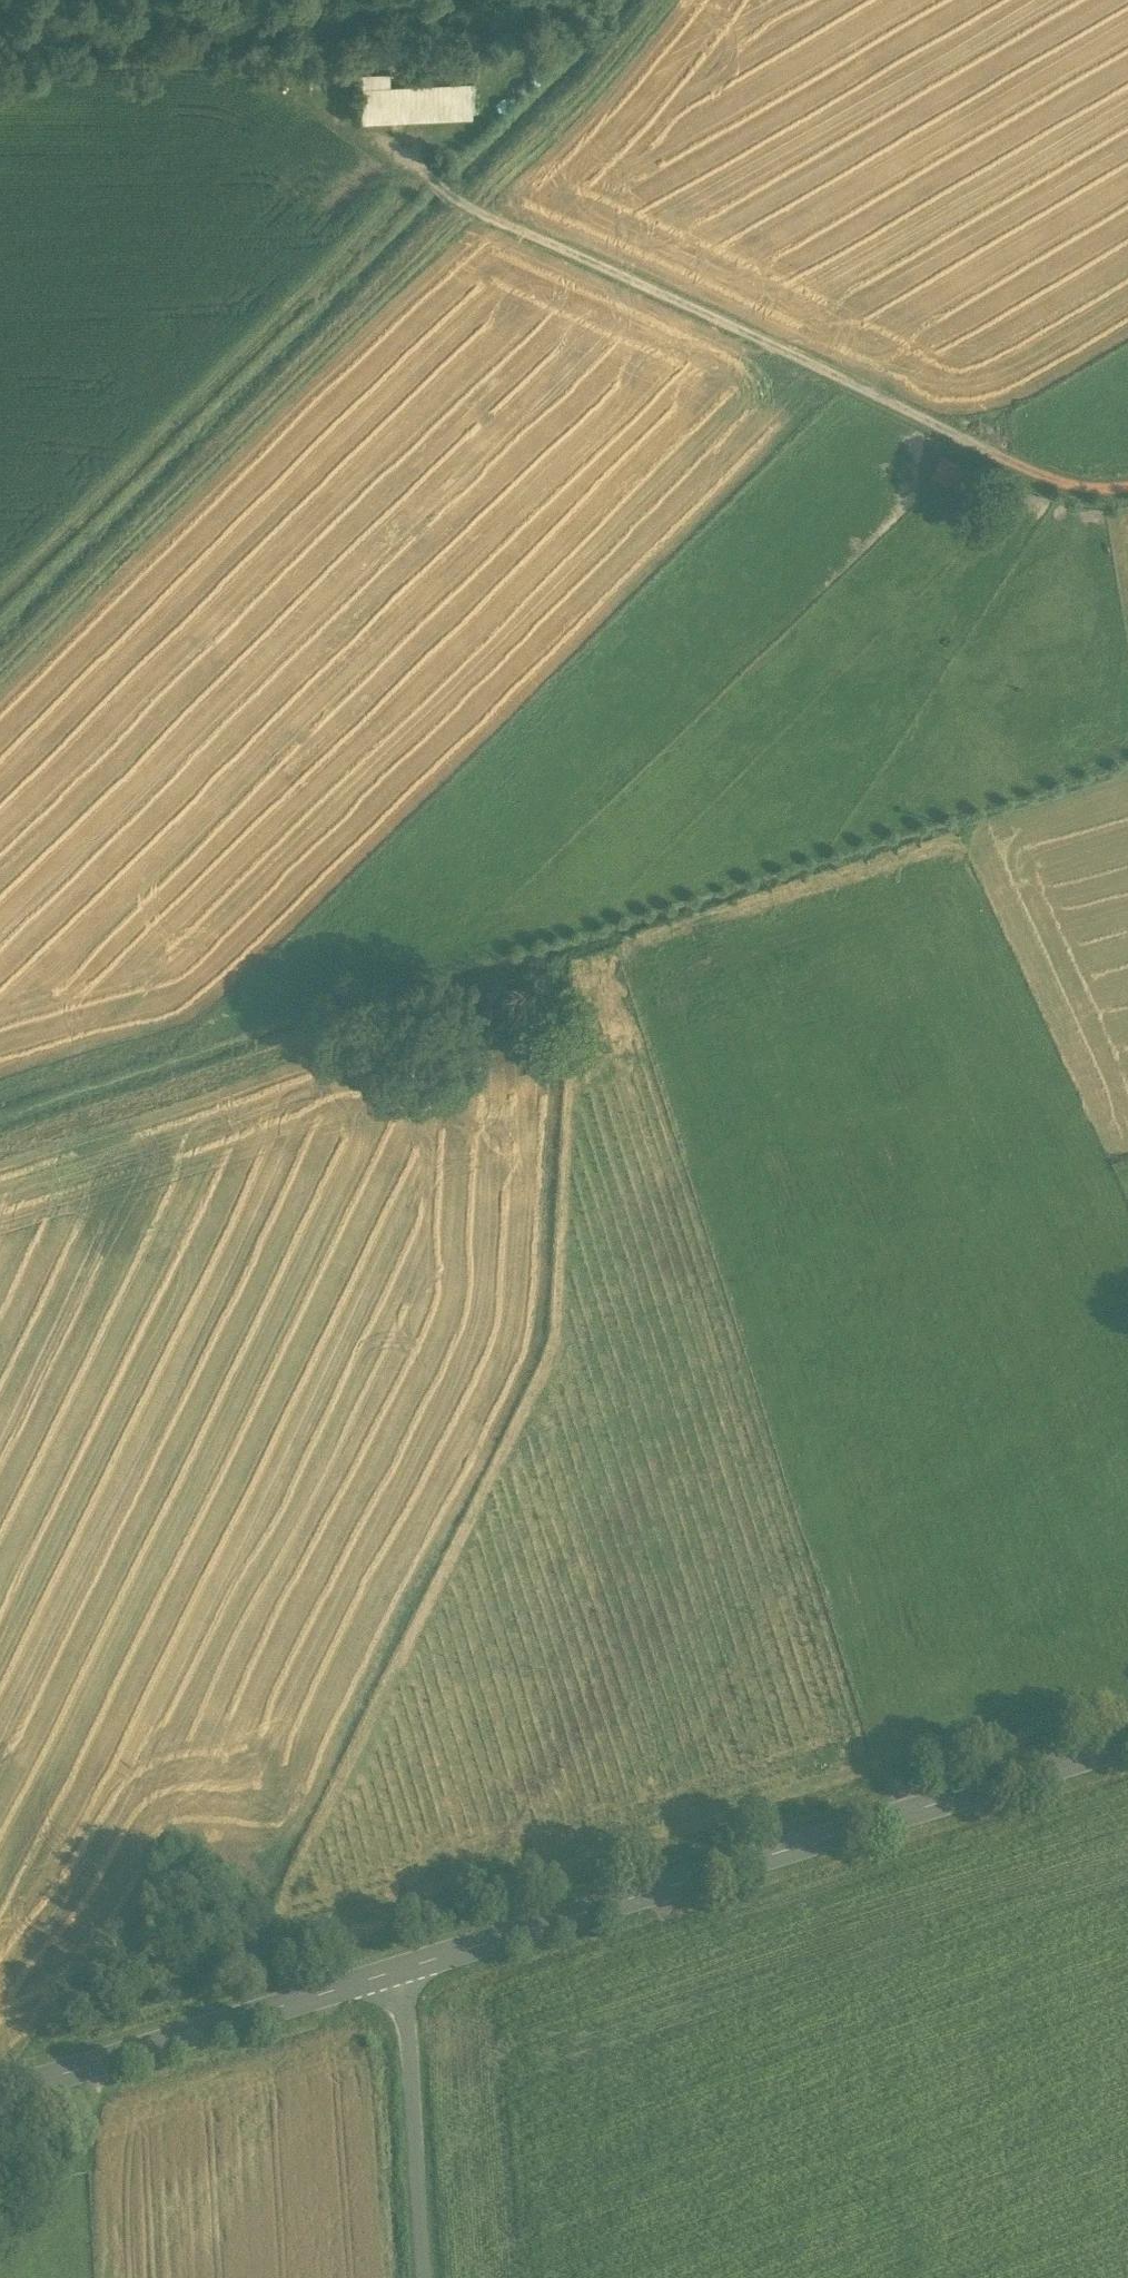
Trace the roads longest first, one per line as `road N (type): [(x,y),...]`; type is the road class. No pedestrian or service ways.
road 1 (track): [(1127,482),(1092,485),(1041,471),(462,200),(417,165)]
road 2 (tertiary): [(399,1969),(1127,1744)]
road 3 (tertiary): [(0,2093),(399,1969)]
road 4 (unclassified): [(421,2277),(399,1969)]

